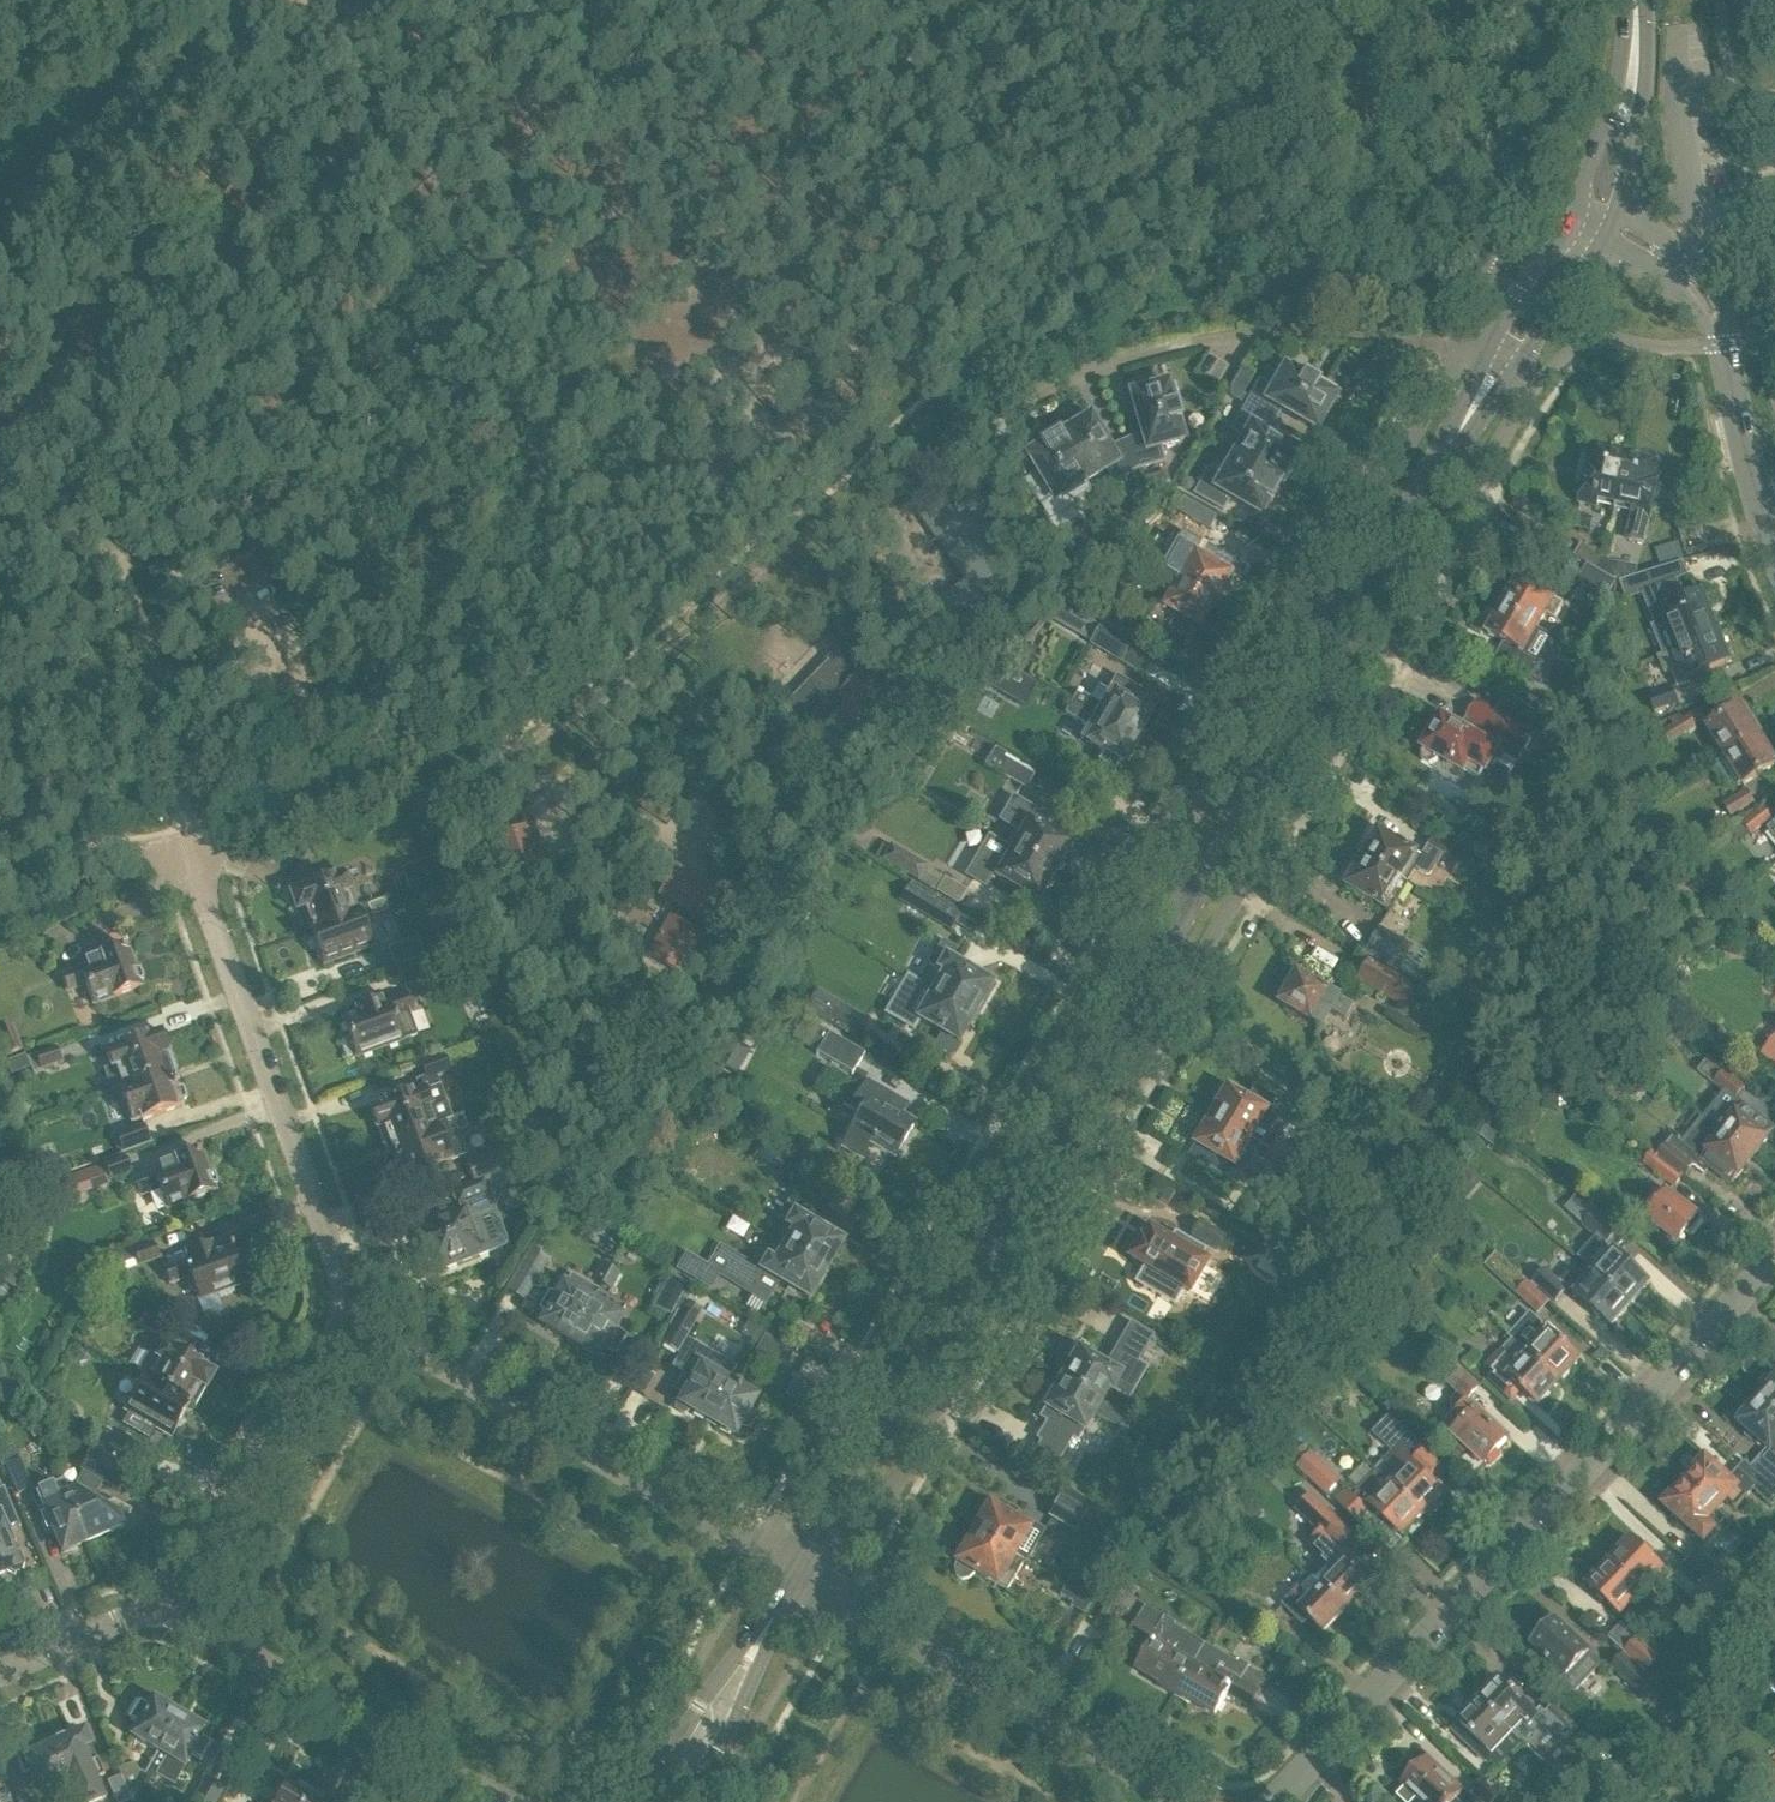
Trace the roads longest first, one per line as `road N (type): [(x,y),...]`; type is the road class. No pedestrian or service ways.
road 1 (residential): [(832,1596),(1533,389),(1516,371)]
road 2 (residential): [(1458,349),(764,1558)]
road 3 (tertiary): [(794,1576),(1438,469)]
road 4 (residential): [(1774,1249),(1419,1633),(1279,1801)]
road 5 (residential): [(351,1316),(178,829)]
road 6 (track): [(462,765),(0,892)]
road 7 (residential): [(764,1558),(351,1316)]
road 8 (residential): [(1458,349),(1337,332),(1259,333),(1101,368),(1012,411)]
road 9 (residential): [(1189,1801),(832,1596)]
road 10 (tertiary): [(1774,552),(1722,344),(1682,273),(1611,226)]
road 11 (residential): [(174,1606),(493,1801)]
road 12 (residential): [(351,1316),(174,1606)]
road 13 (track): [(1488,263),(1293,0)]
road 14 (track): [(66,517),(100,542),(136,595),(166,691),(178,801)]
road 15 (track): [(462,765),(599,698),(722,606)]
road 16 (tertiary): [(779,1609),(699,1705),(656,1801)]
road 17 (tertiary): [(1611,226),(1643,99),(1640,0)]
road 18 (tertiary): [(1634,0),(1577,214)]
road 19 (tertiary): [(680,1801),(735,1723),(779,1609)]
road 20 (residential): [(0,1675),(174,1606)]
road 21 (tertiary): [(1516,371),(1611,226)]
road 22 (tertiary): [(1577,214),(1551,255),(1524,278),(1486,355)]
road 23 (tertiary): [(1438,469),(1516,371)]
road 24 (tertiary): [(1486,355),(1438,469)]

